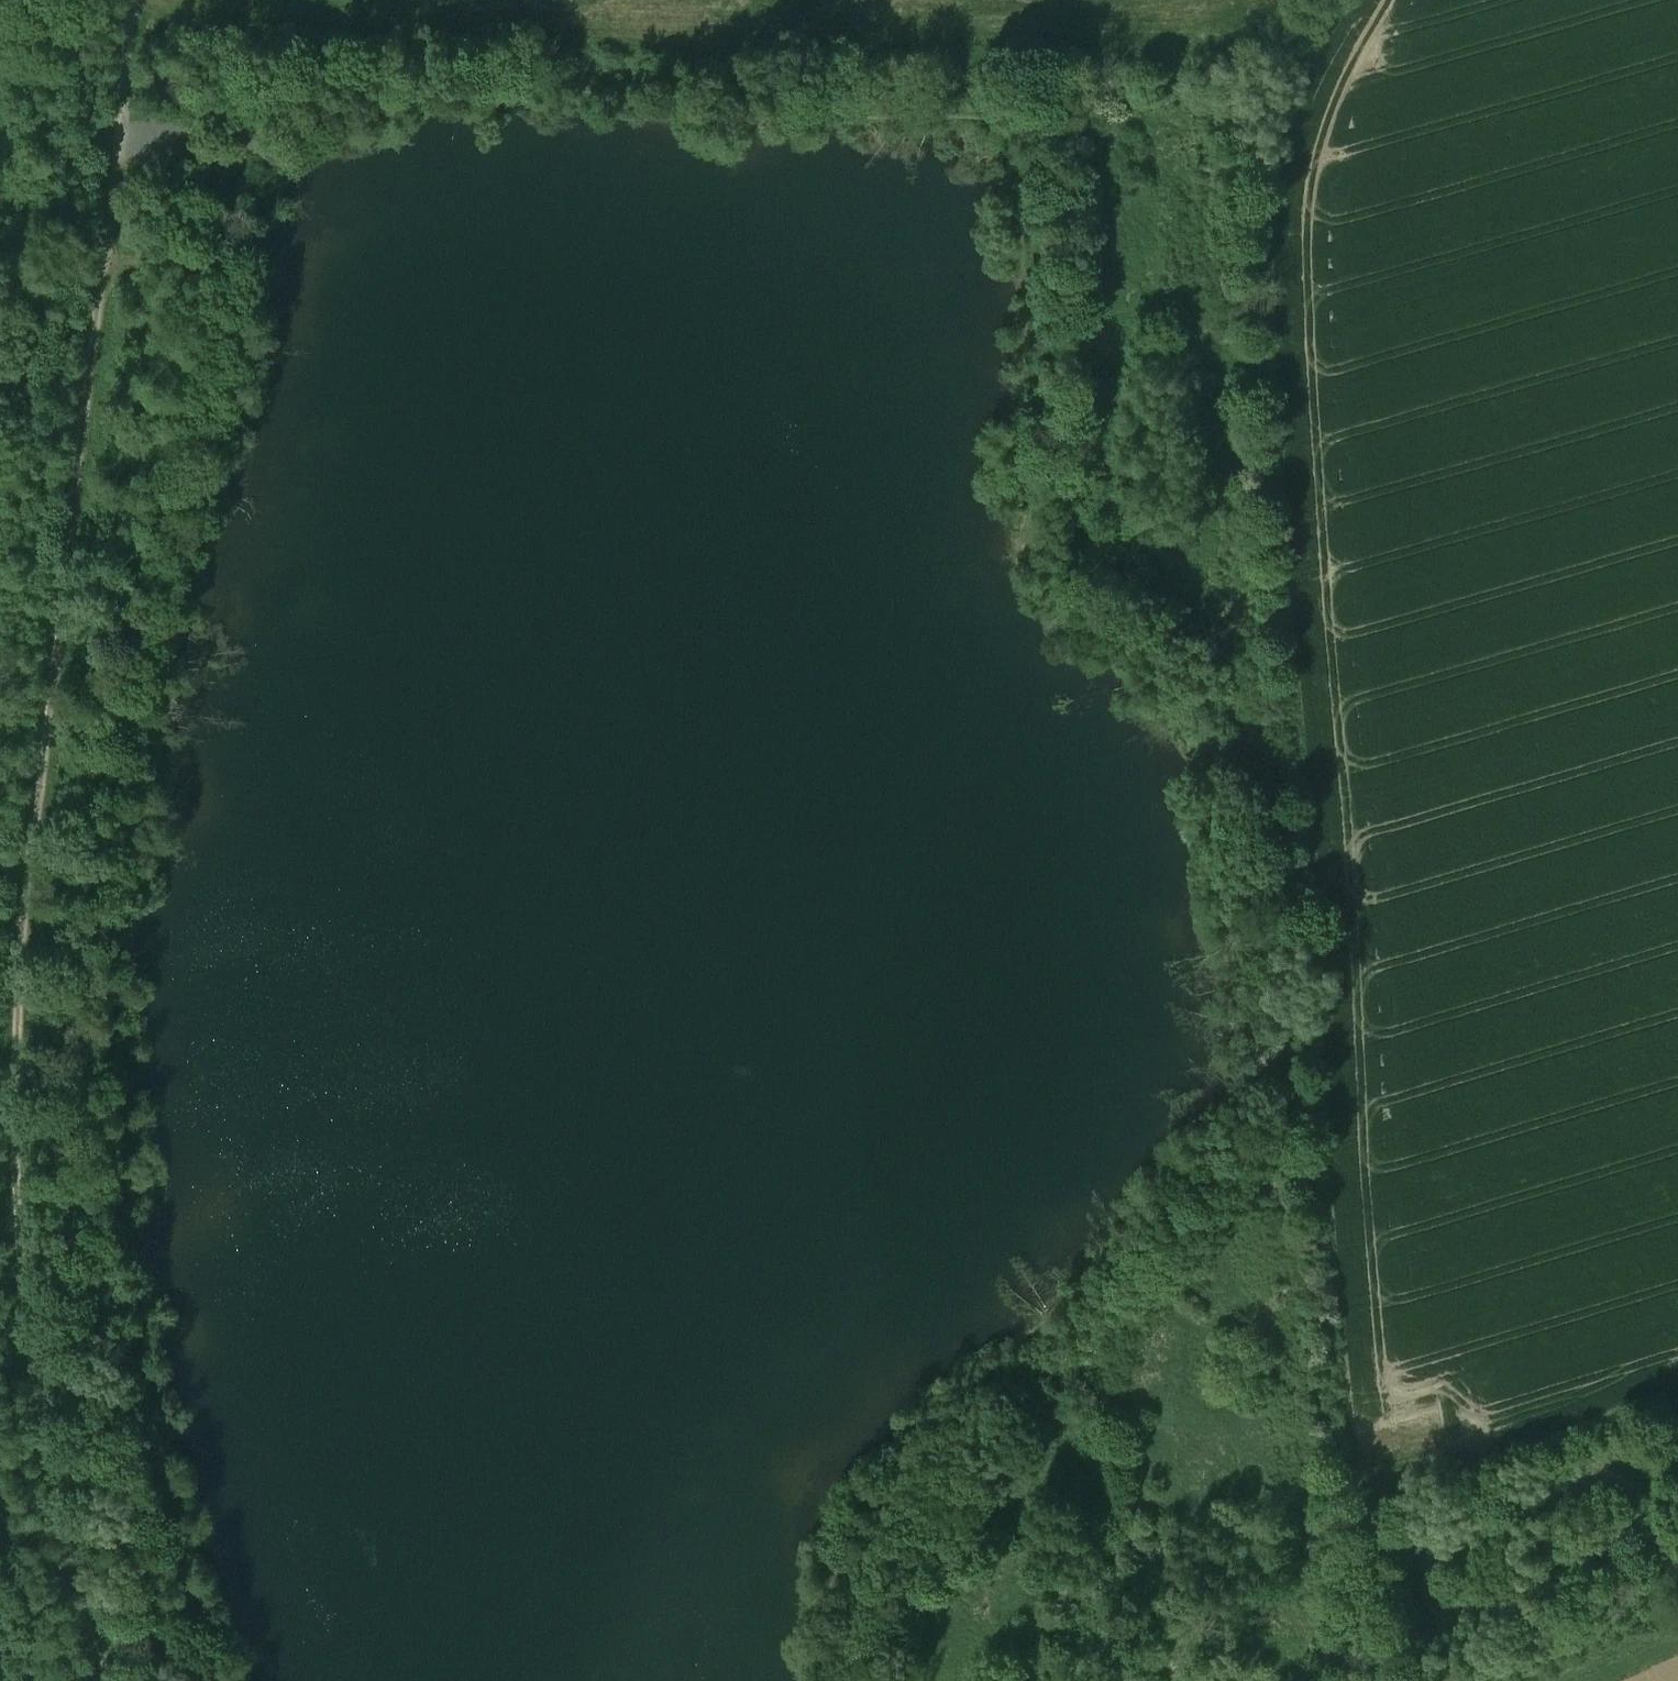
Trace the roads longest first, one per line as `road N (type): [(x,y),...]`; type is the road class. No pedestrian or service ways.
road 1 (track): [(131,0),(16,1019)]

